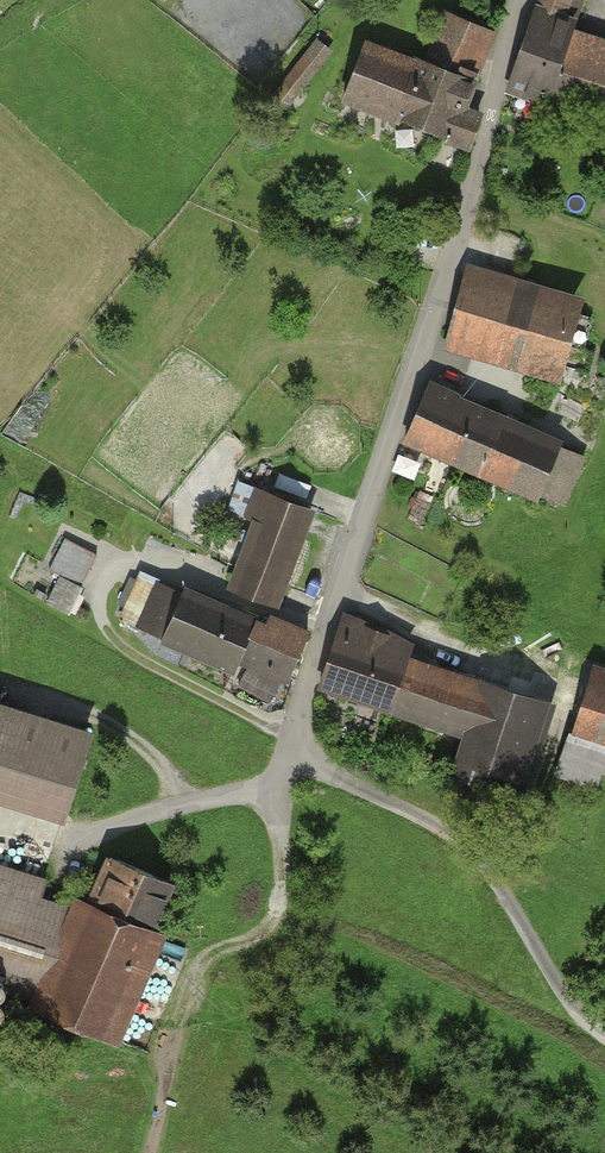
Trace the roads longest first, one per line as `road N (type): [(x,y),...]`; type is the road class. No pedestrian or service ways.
road 1 (residential): [(521,0),(474,177),(288,760)]
road 2 (track): [(288,760),(417,815),(483,859),(578,1028),(604,1045)]

